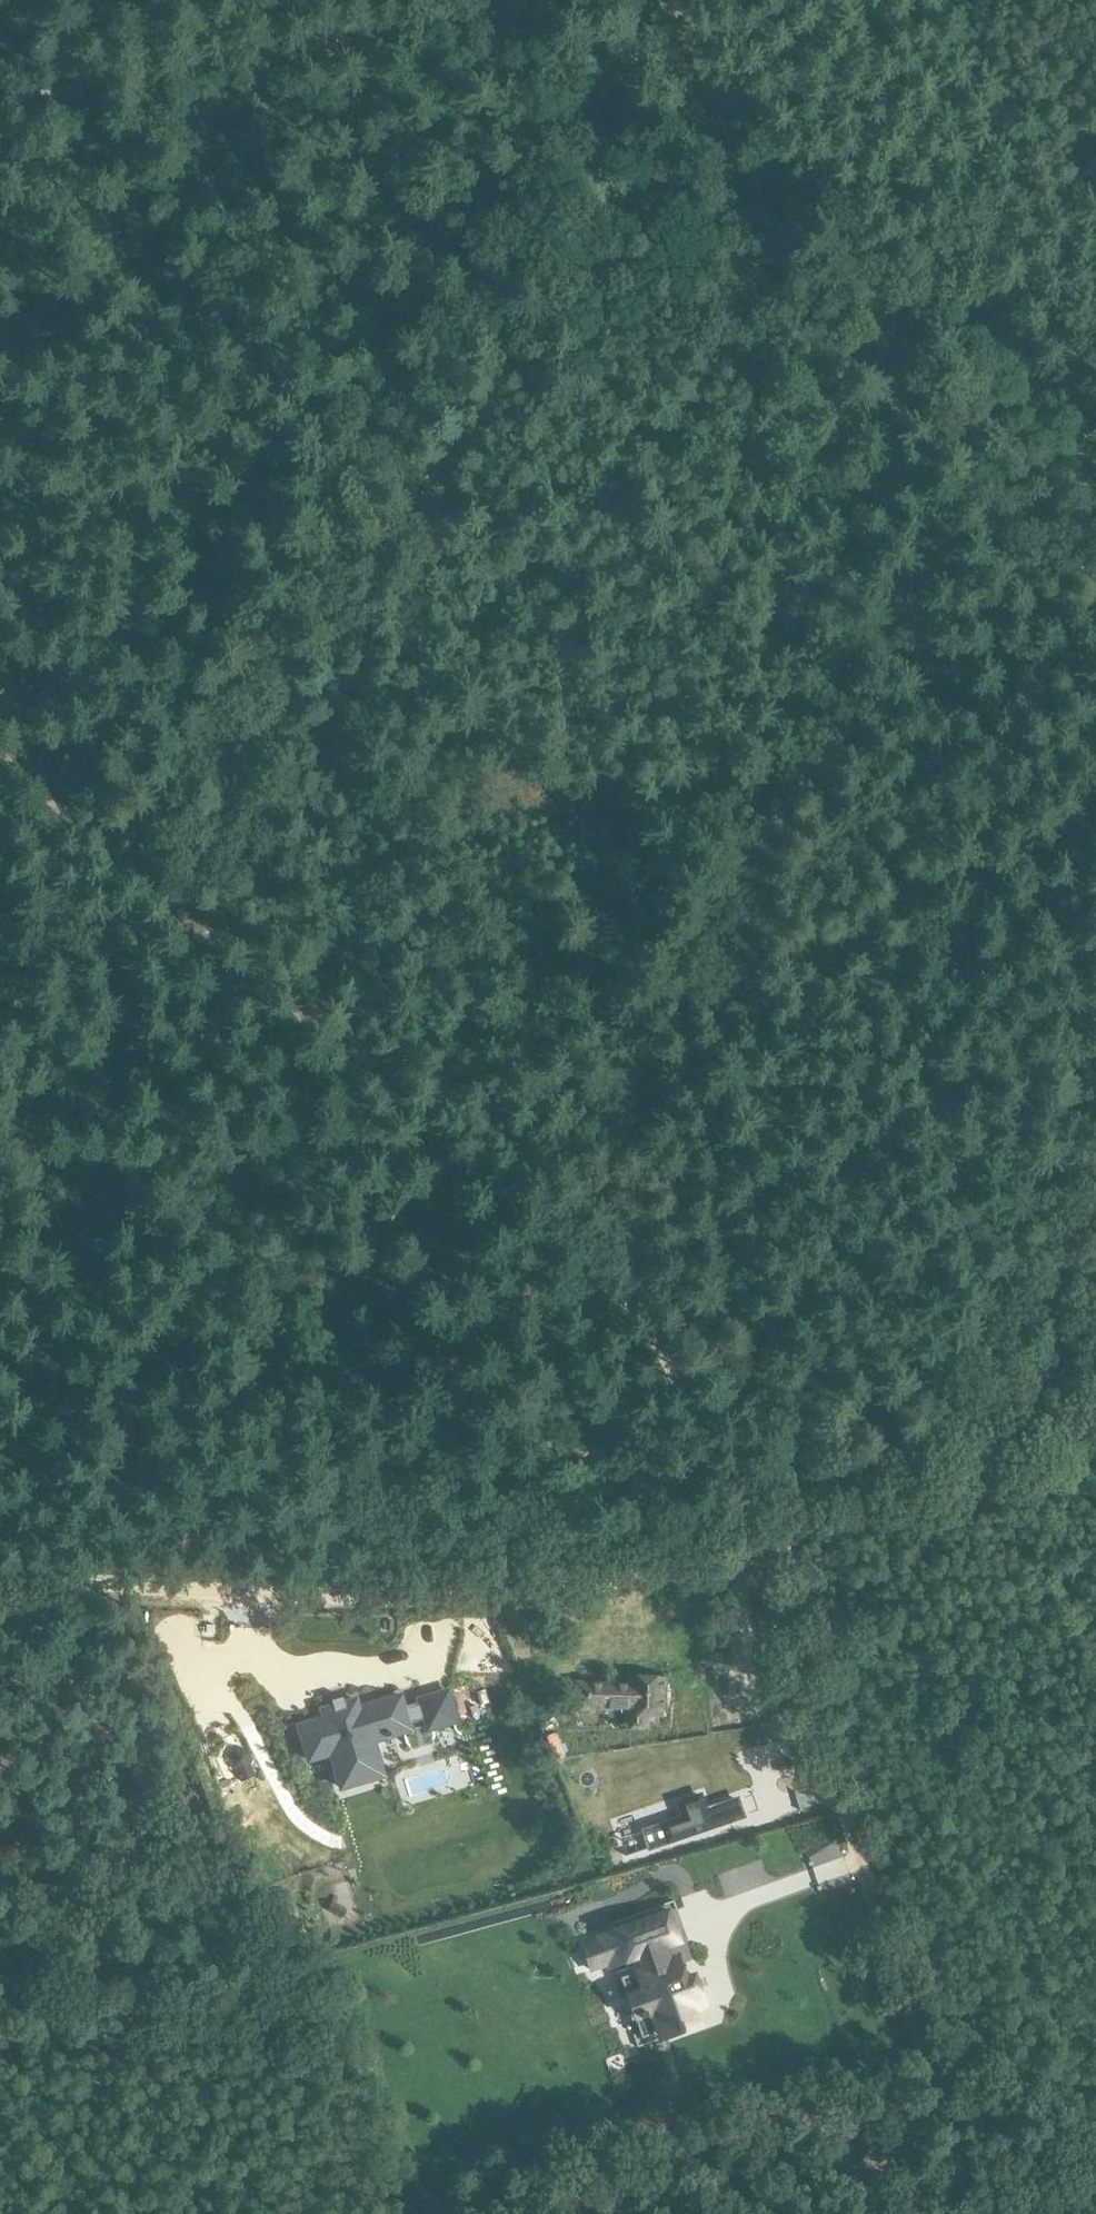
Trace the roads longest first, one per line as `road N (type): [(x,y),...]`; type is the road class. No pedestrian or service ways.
road 1 (track): [(759,1554),(671,1326),(0,756)]
road 2 (track): [(1095,566),(984,481),(507,72)]
road 3 (track): [(0,1581),(222,1595),(504,1596),(623,1583),(759,1554)]
road 4 (track): [(979,2213),(759,1554)]
road 5 (track): [(0,115),(468,38)]
road 6 (track): [(759,1554),(1095,1456)]

